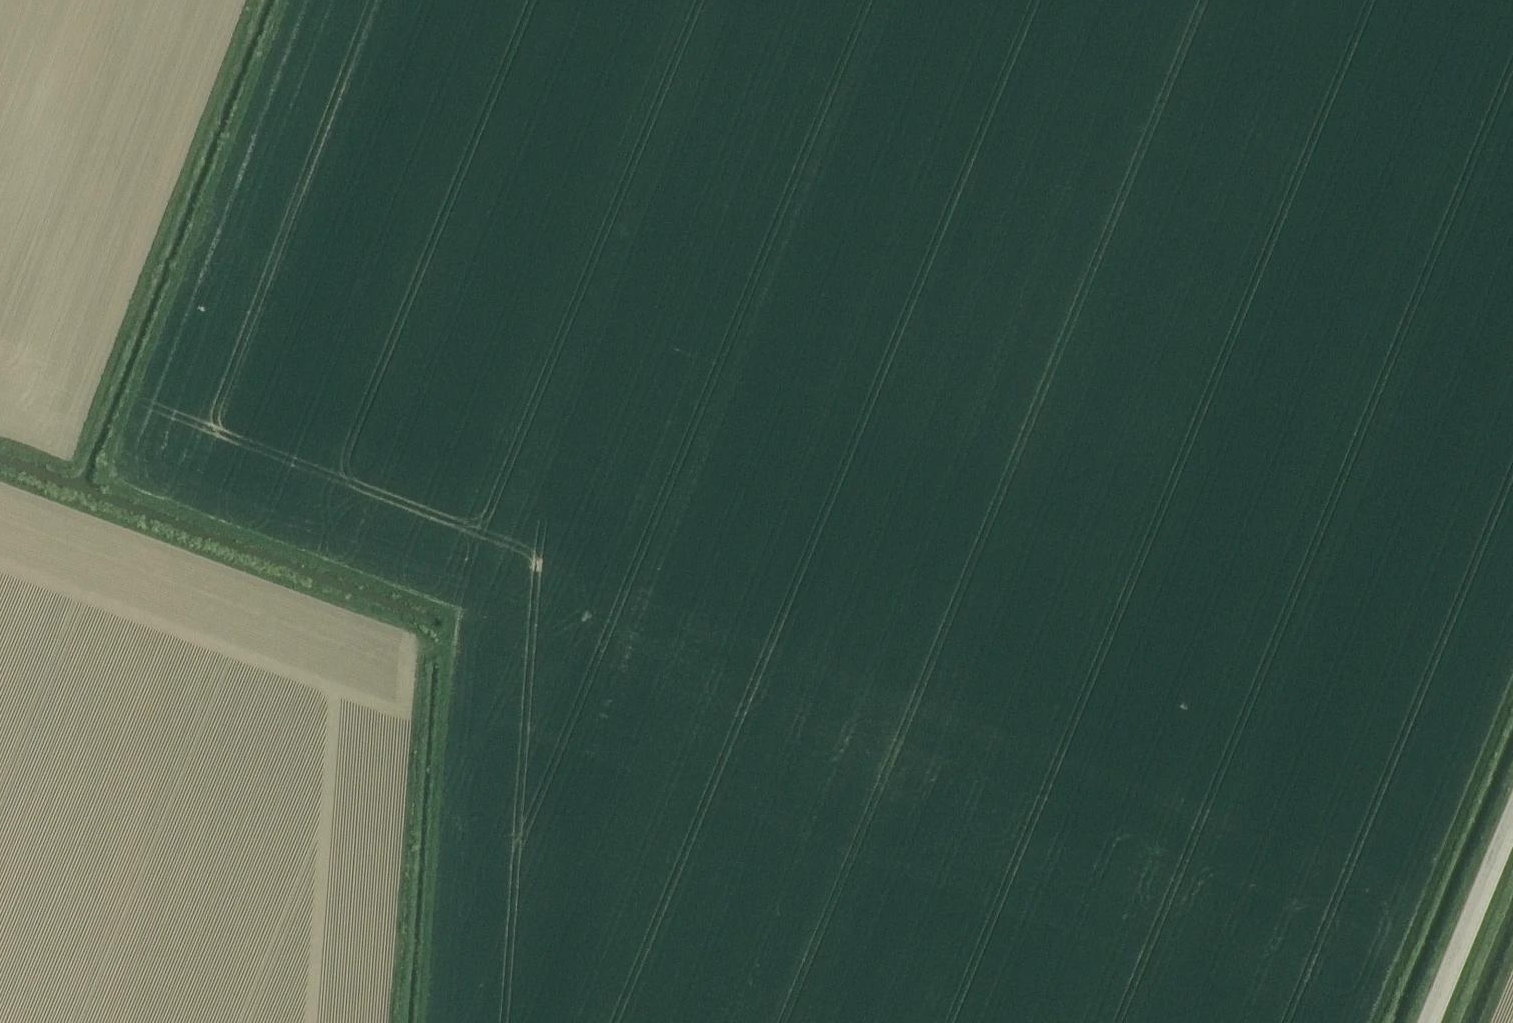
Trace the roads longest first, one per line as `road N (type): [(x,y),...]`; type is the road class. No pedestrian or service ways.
road 1 (track): [(413,645),(442,646),(416,1022)]
road 2 (unclassified): [(1428,1022),(1512,816)]

